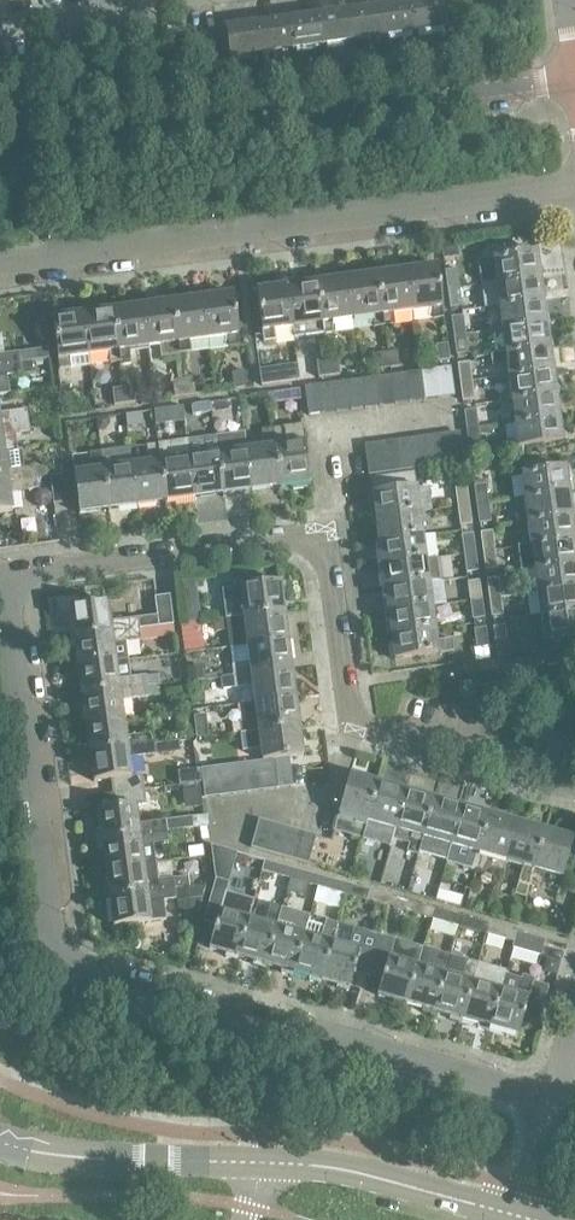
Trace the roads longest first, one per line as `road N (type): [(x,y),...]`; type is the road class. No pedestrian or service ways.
road 1 (residential): [(553,1100),(61,962),(50,930),(9,580)]
road 2 (residential): [(574,787),(354,723),(331,554),(322,542),(9,580)]
road 3 (tertiary): [(0,167),(574,86)]
road 4 (residential): [(0,262),(351,210),(574,187)]
road 5 (secondary): [(521,1217),(361,1172),(255,1166)]
road 6 (secondary): [(255,1166),(41,1156),(0,1145)]
road 7 (residential): [(521,1217),(553,1100)]

